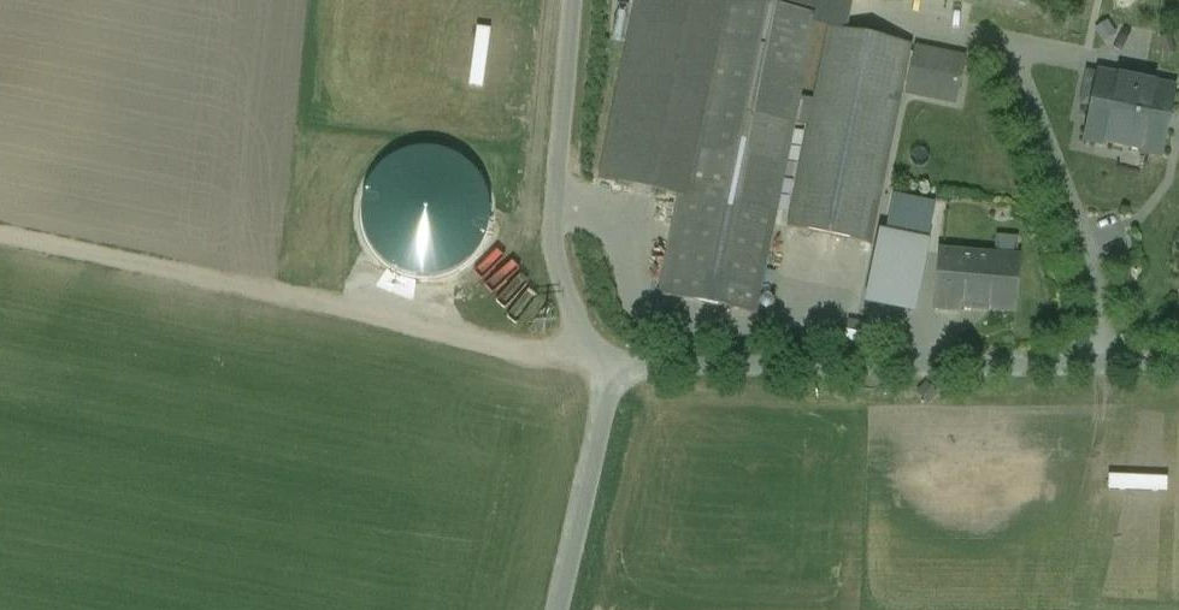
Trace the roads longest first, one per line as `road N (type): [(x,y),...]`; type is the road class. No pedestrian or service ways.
road 1 (track): [(0,230),(535,353),(588,339)]
road 2 (unclassified): [(610,368),(1178,368)]
road 3 (unclassified): [(610,368),(582,331),(555,216),(575,0)]
road 4 (unclassified): [(555,609),(610,368)]

